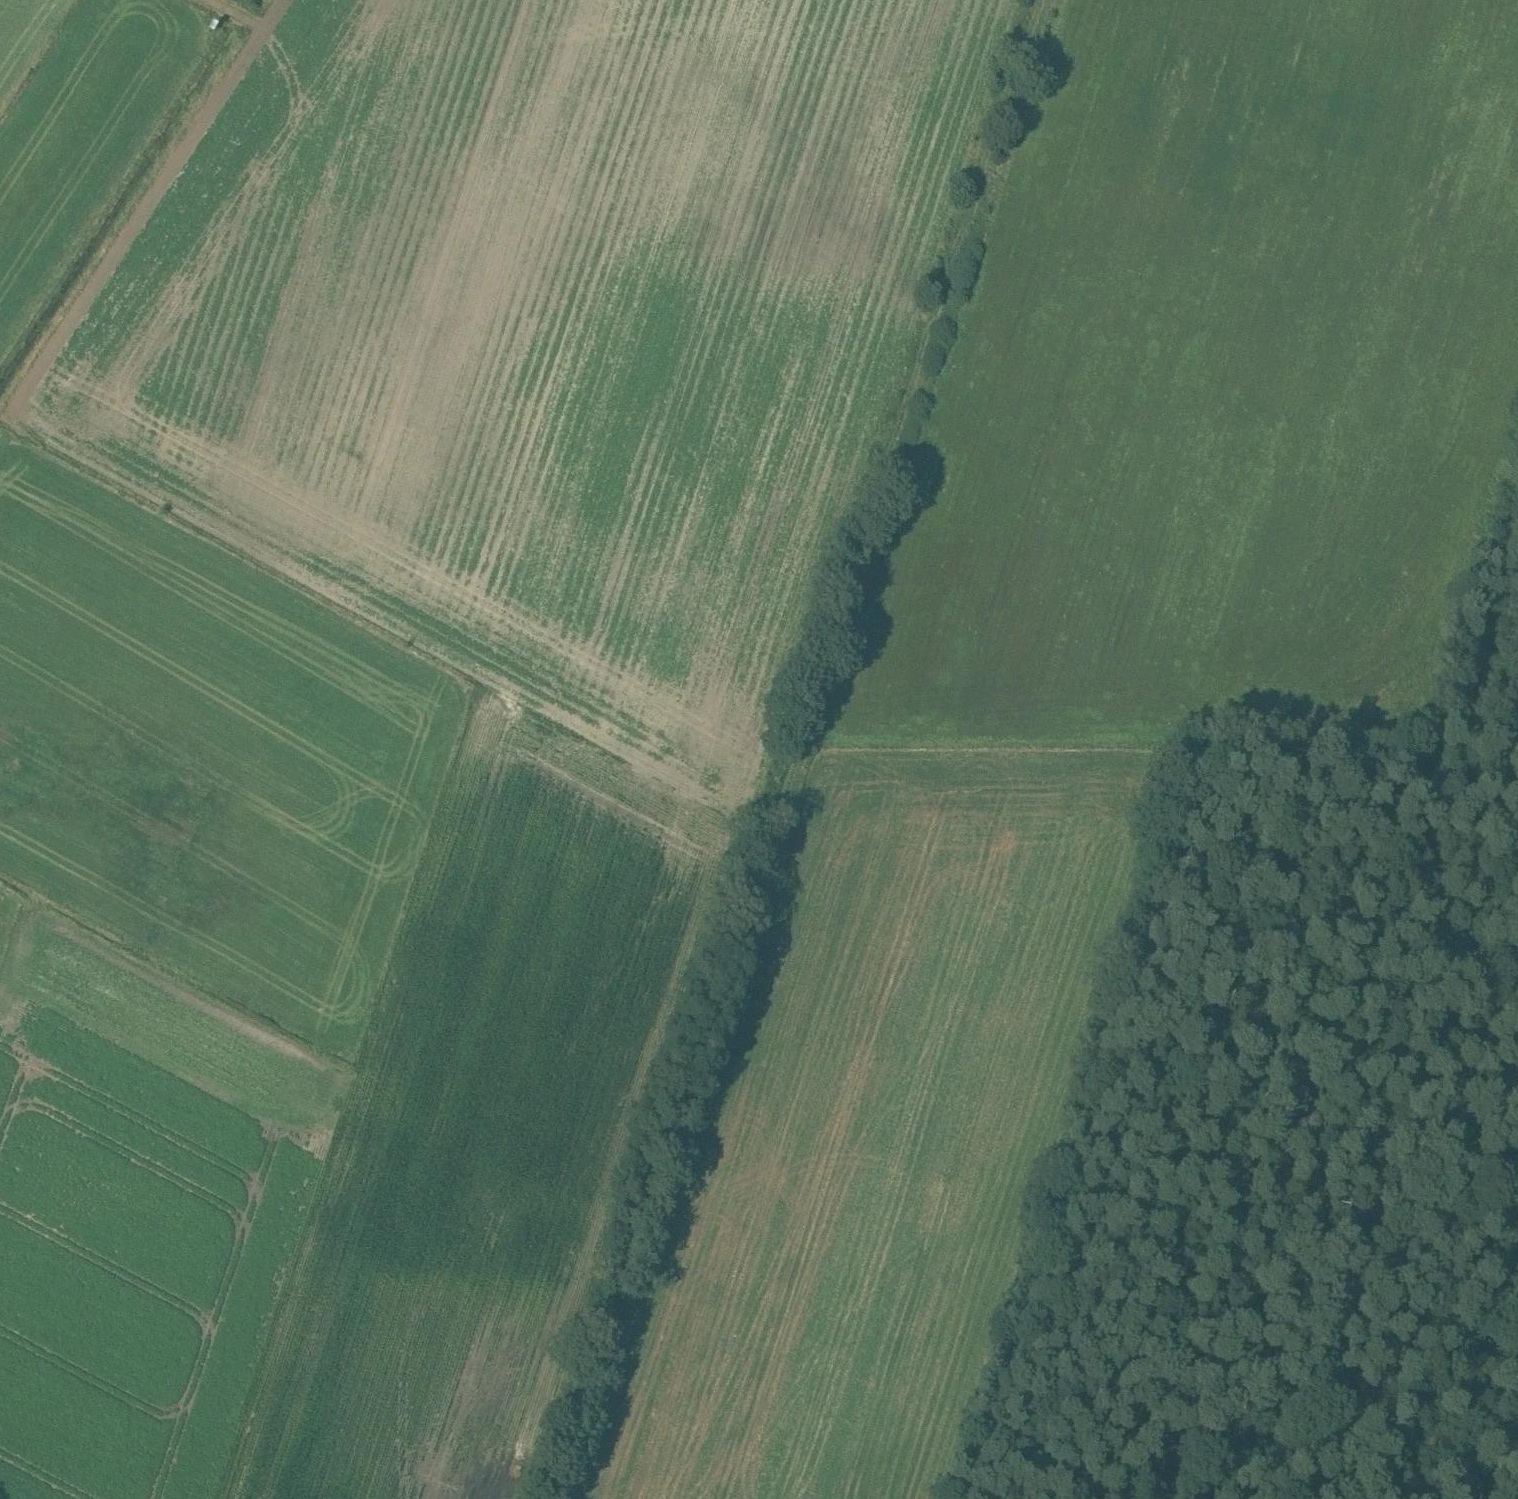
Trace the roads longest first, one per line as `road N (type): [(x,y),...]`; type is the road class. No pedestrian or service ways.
road 1 (track): [(1044,0),(557,1498)]

